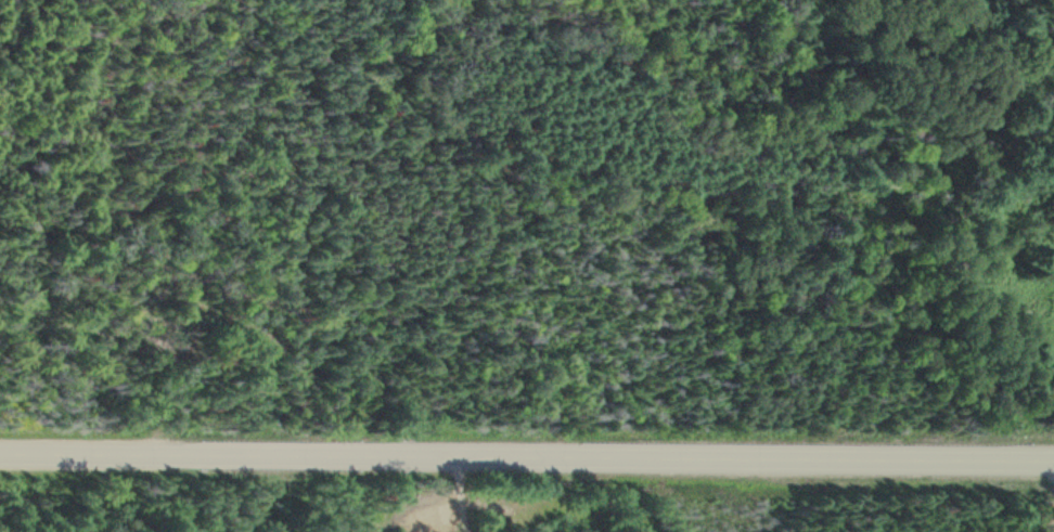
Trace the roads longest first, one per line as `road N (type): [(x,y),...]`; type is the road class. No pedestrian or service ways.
road 1 (tertiary): [(1053,465),(0,454)]

